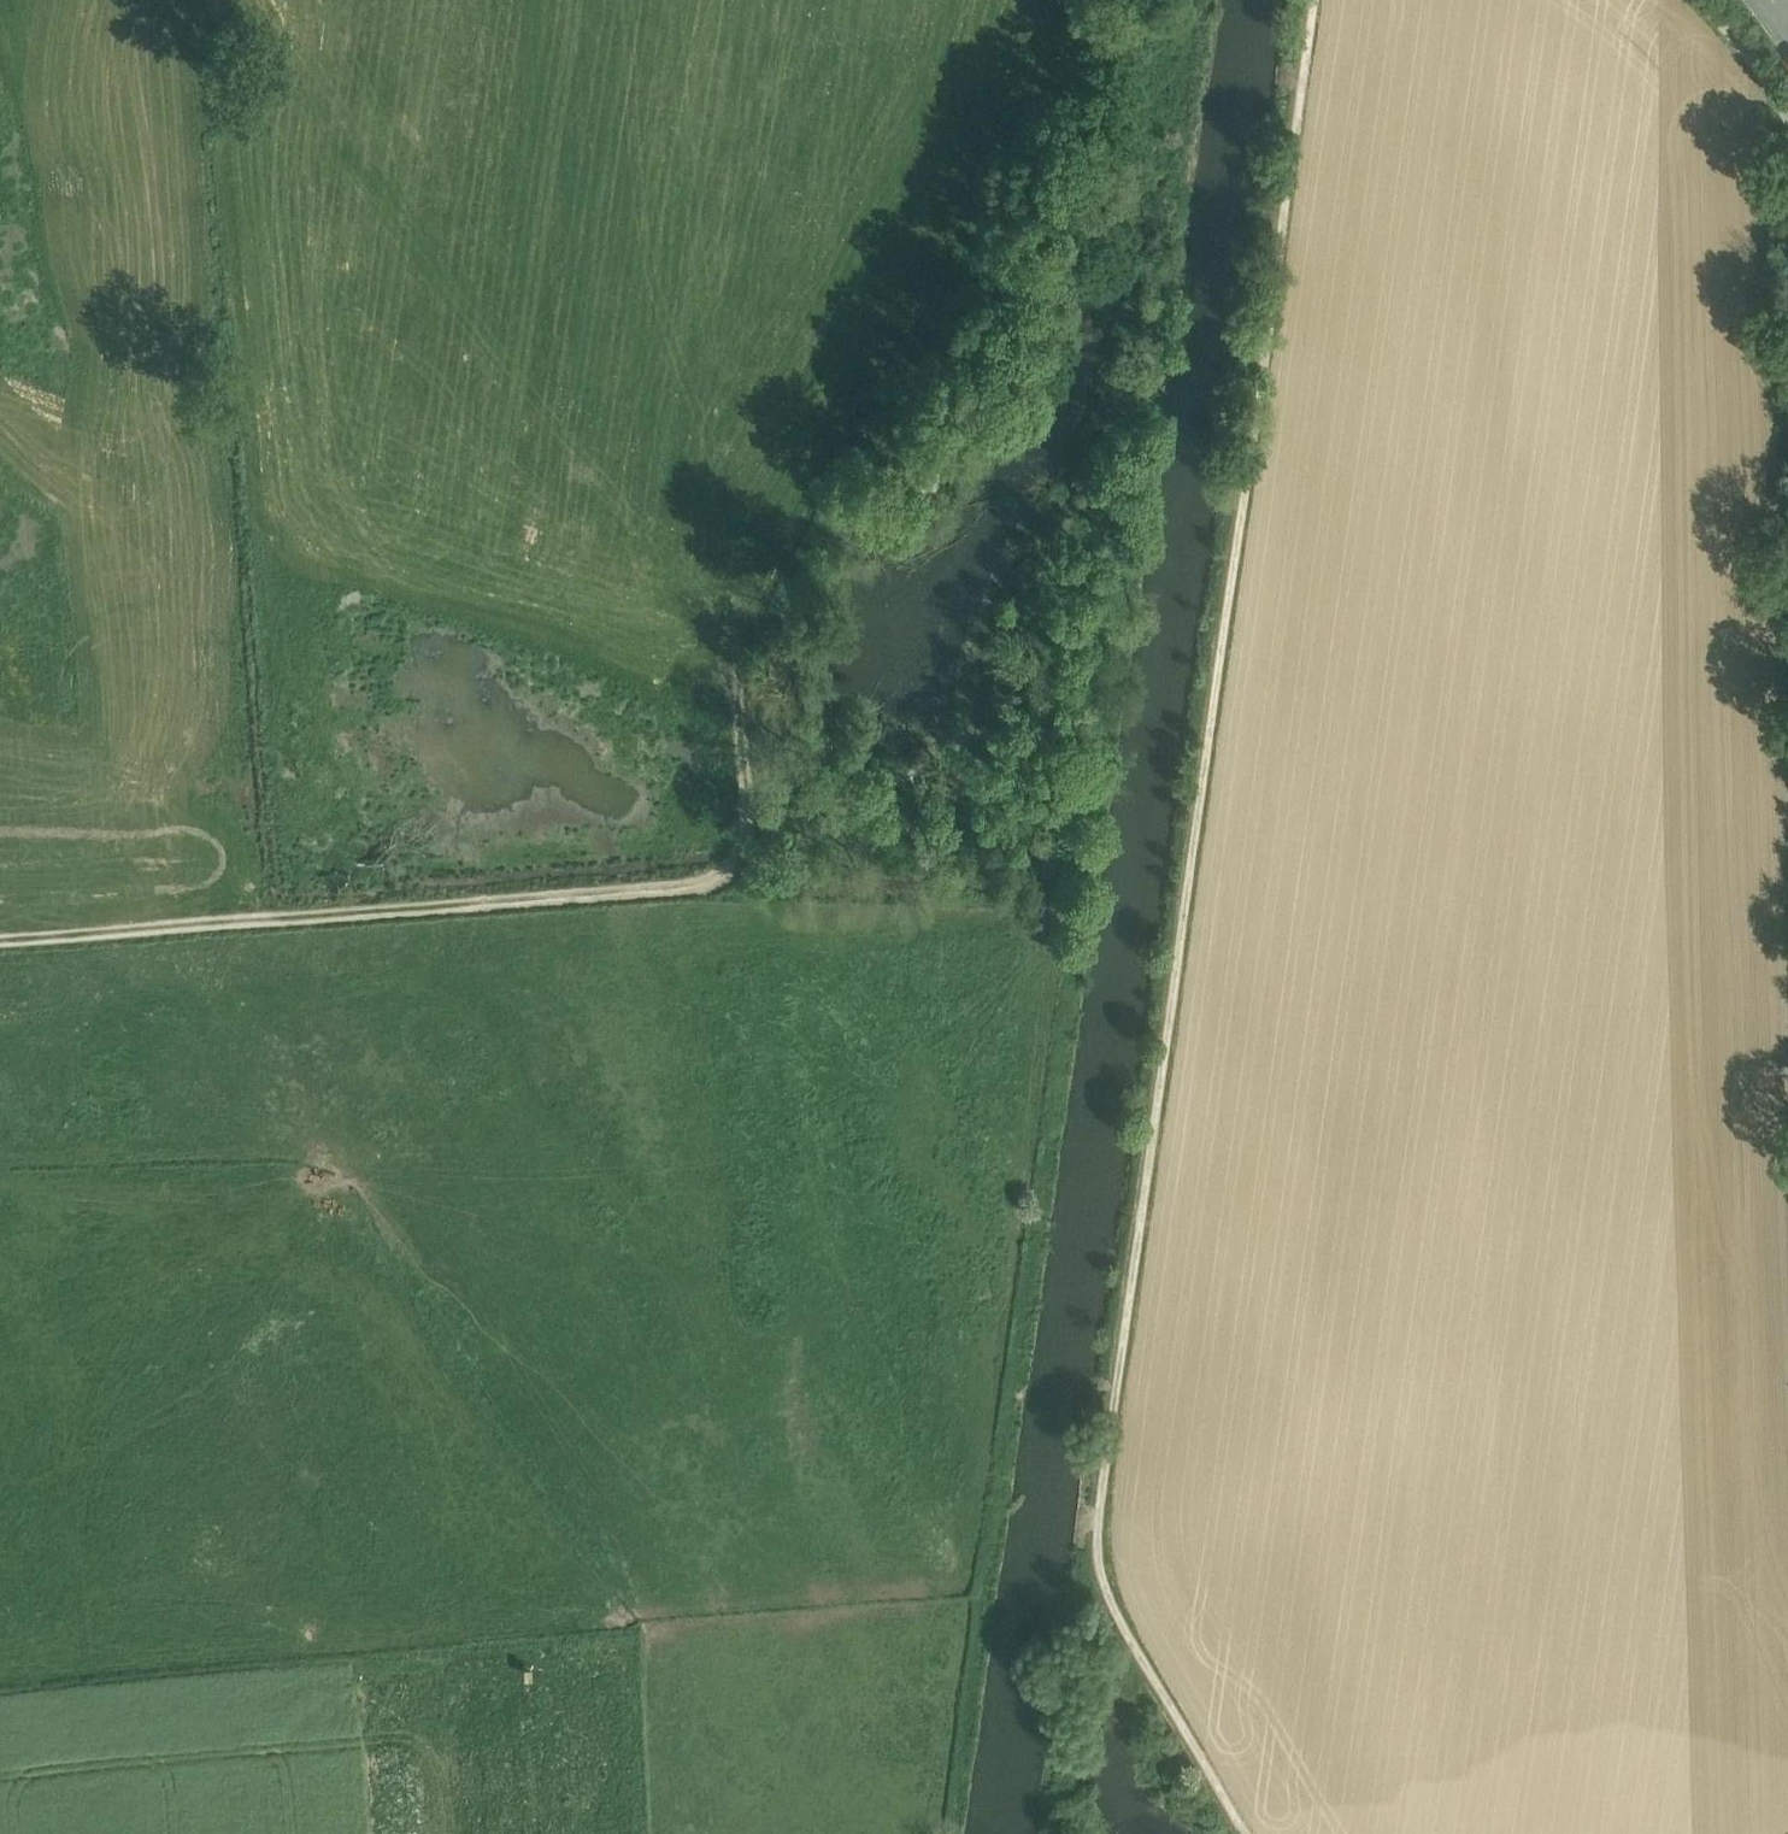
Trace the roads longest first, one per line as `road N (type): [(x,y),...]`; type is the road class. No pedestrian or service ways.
road 1 (track): [(1787,129),(1741,34),(1703,0)]

